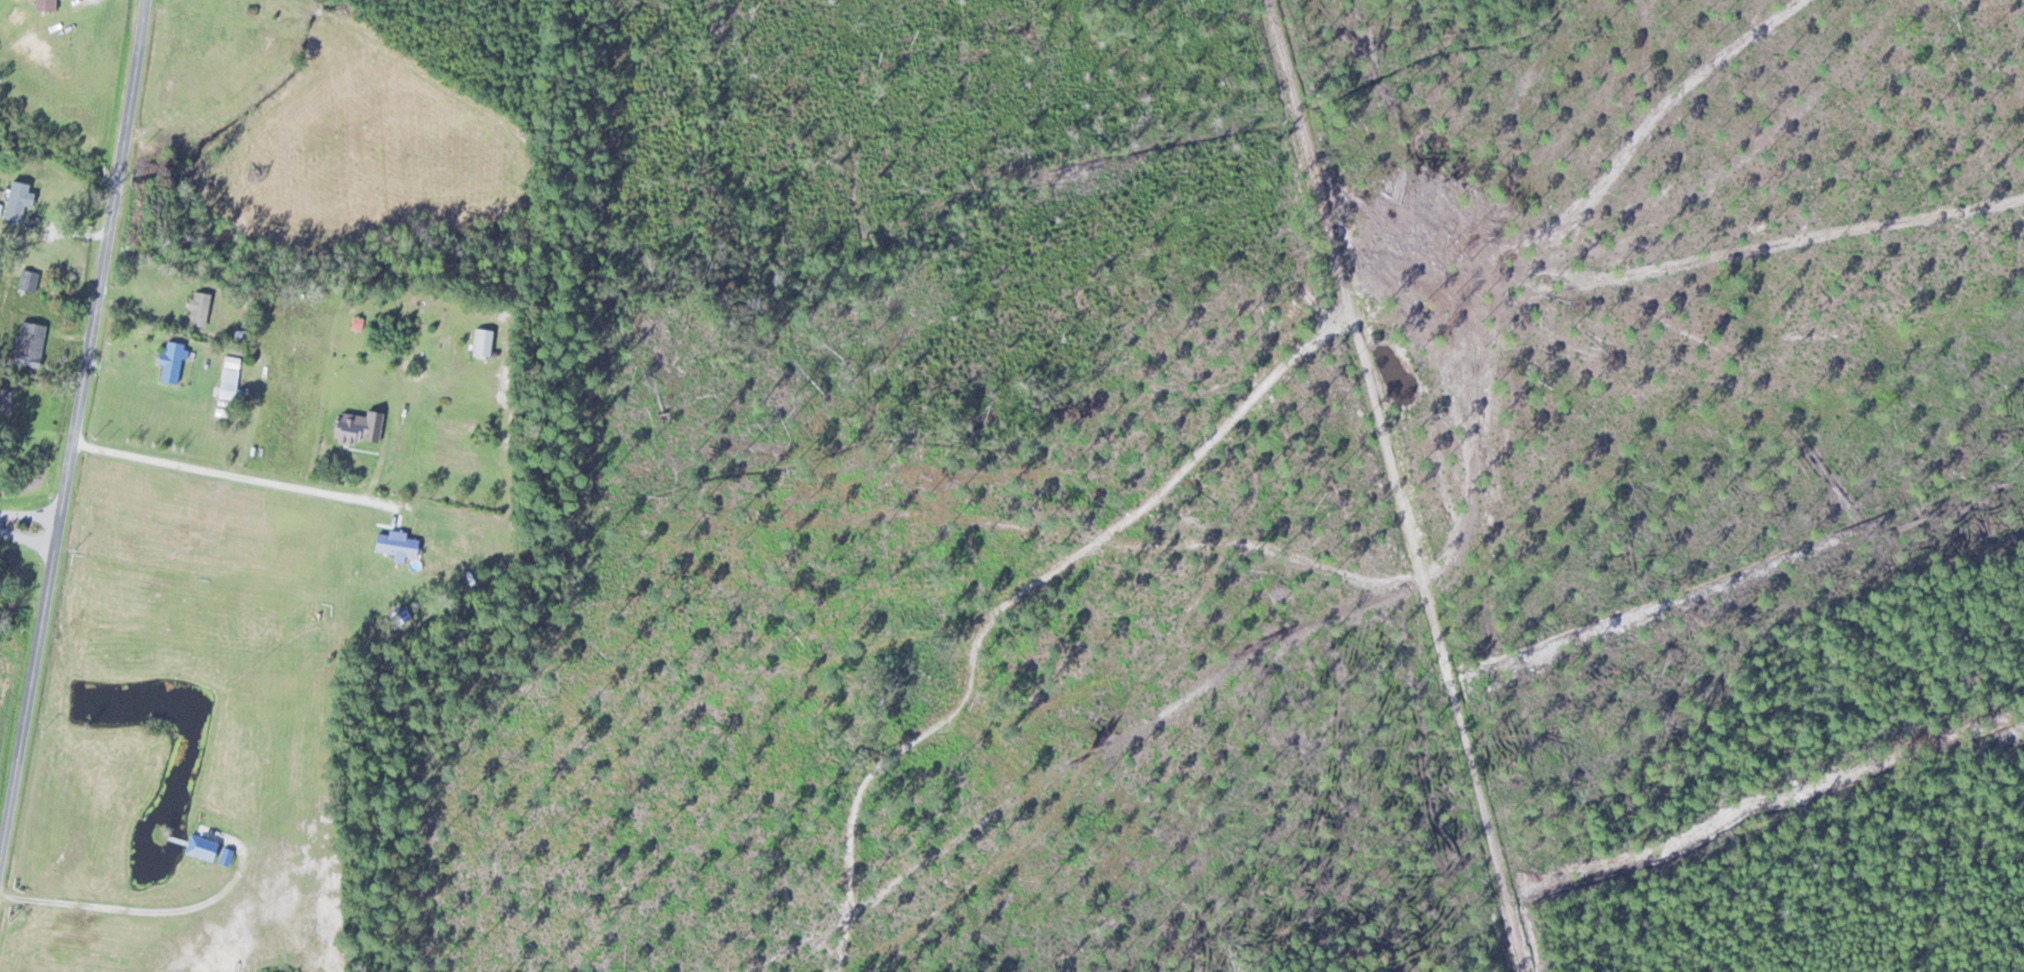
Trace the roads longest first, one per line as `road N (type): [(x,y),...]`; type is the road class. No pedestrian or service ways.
road 1 (residential): [(1558,971),(1373,283),(1358,267),(1322,112),(1306,96),(1283,0)]
road 2 (residential): [(0,856),(146,0)]

